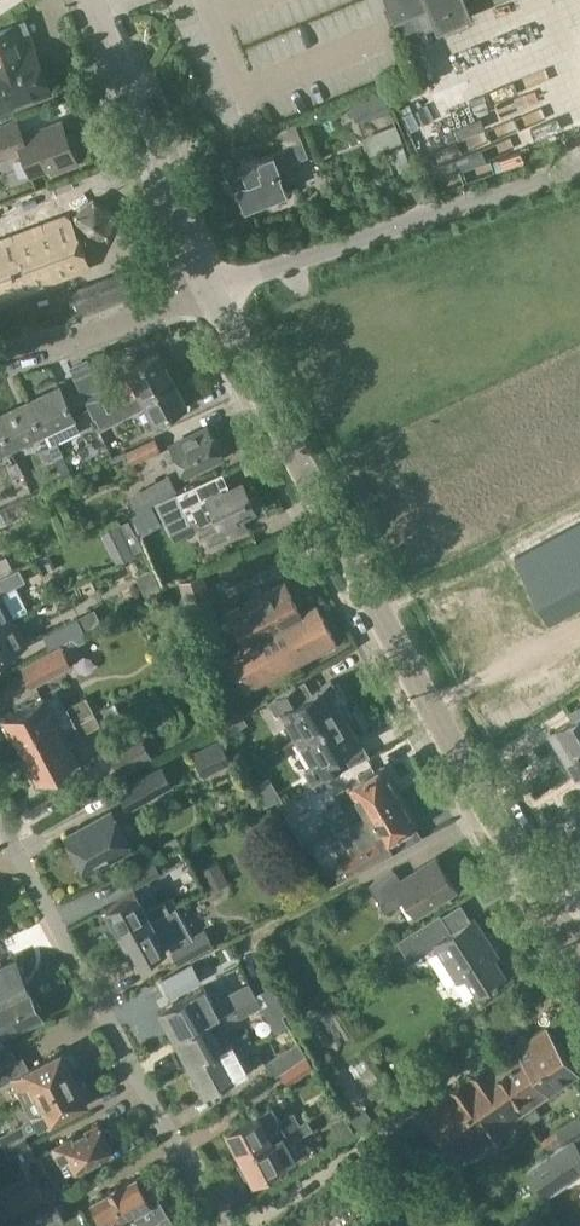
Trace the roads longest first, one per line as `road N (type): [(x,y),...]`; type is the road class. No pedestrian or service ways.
road 1 (residential): [(579,974),(504,857),(252,395),(210,294)]
road 2 (residential): [(0,813),(219,1225)]
road 3 (unclassified): [(210,294),(579,164)]
road 4 (residential): [(210,294),(91,0)]
road 5 (residential): [(0,352),(210,294)]

